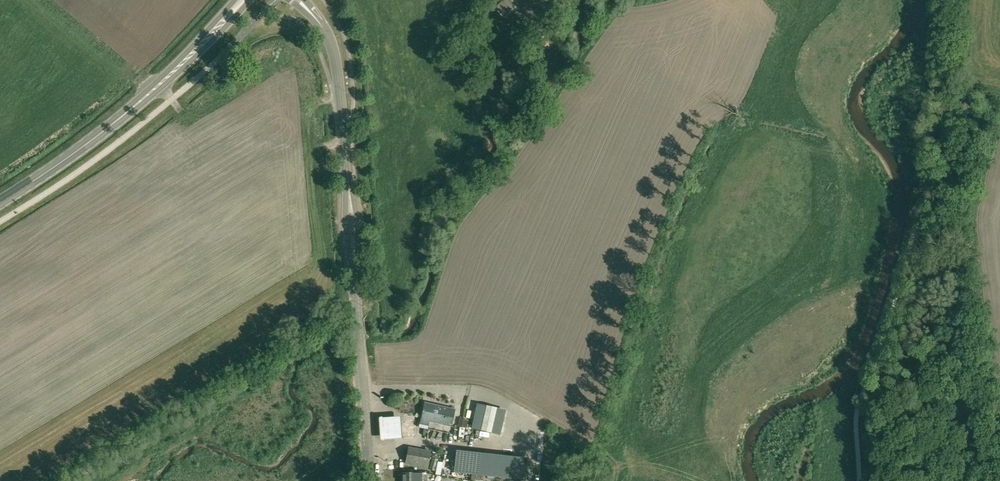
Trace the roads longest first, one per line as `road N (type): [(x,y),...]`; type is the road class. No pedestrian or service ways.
road 1 (track): [(363,381),(494,383),(598,448)]
road 2 (tertiary): [(370,480),(355,275)]
road 3 (secondary): [(107,131),(250,0)]
road 4 (secondary): [(235,0),(107,131)]
road 5 (tertiary): [(348,177),(339,71),(323,25)]
road 6 (secondary): [(0,202),(107,131)]

